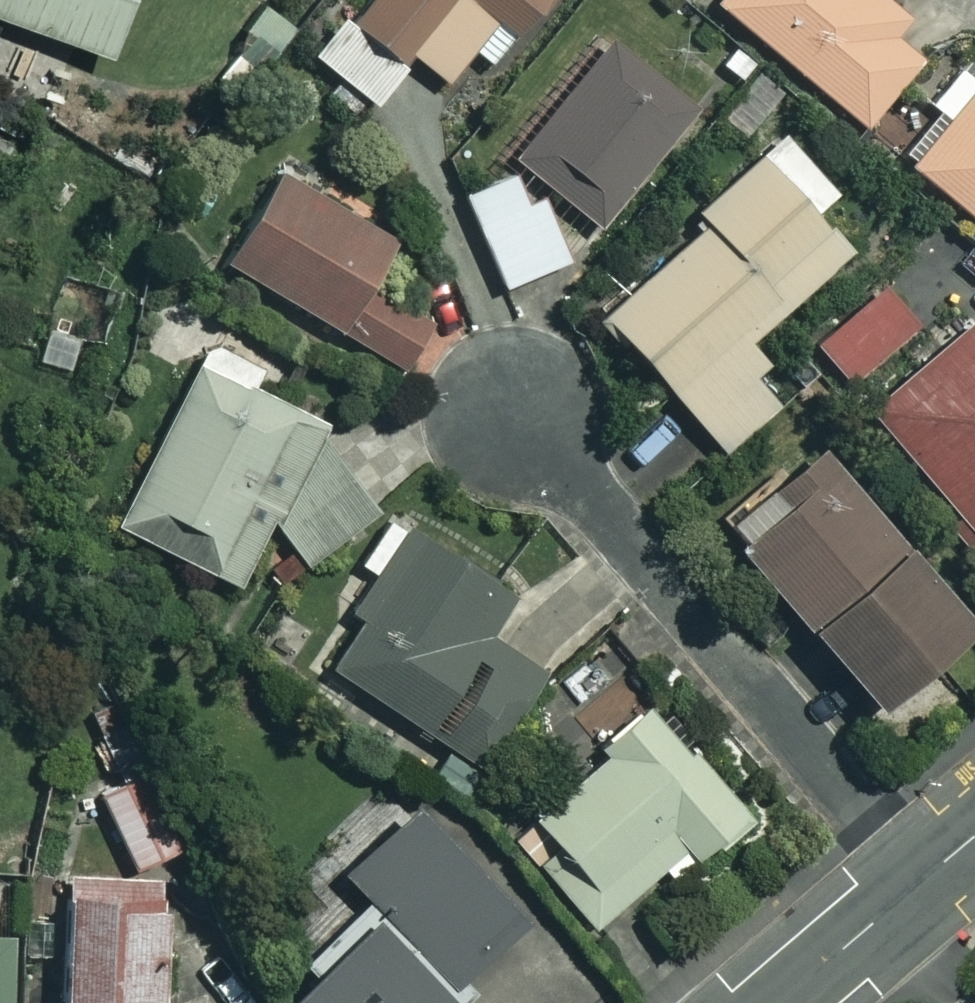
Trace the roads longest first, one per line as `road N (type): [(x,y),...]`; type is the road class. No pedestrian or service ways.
road 1 (residential): [(779,1002),(974,836)]

